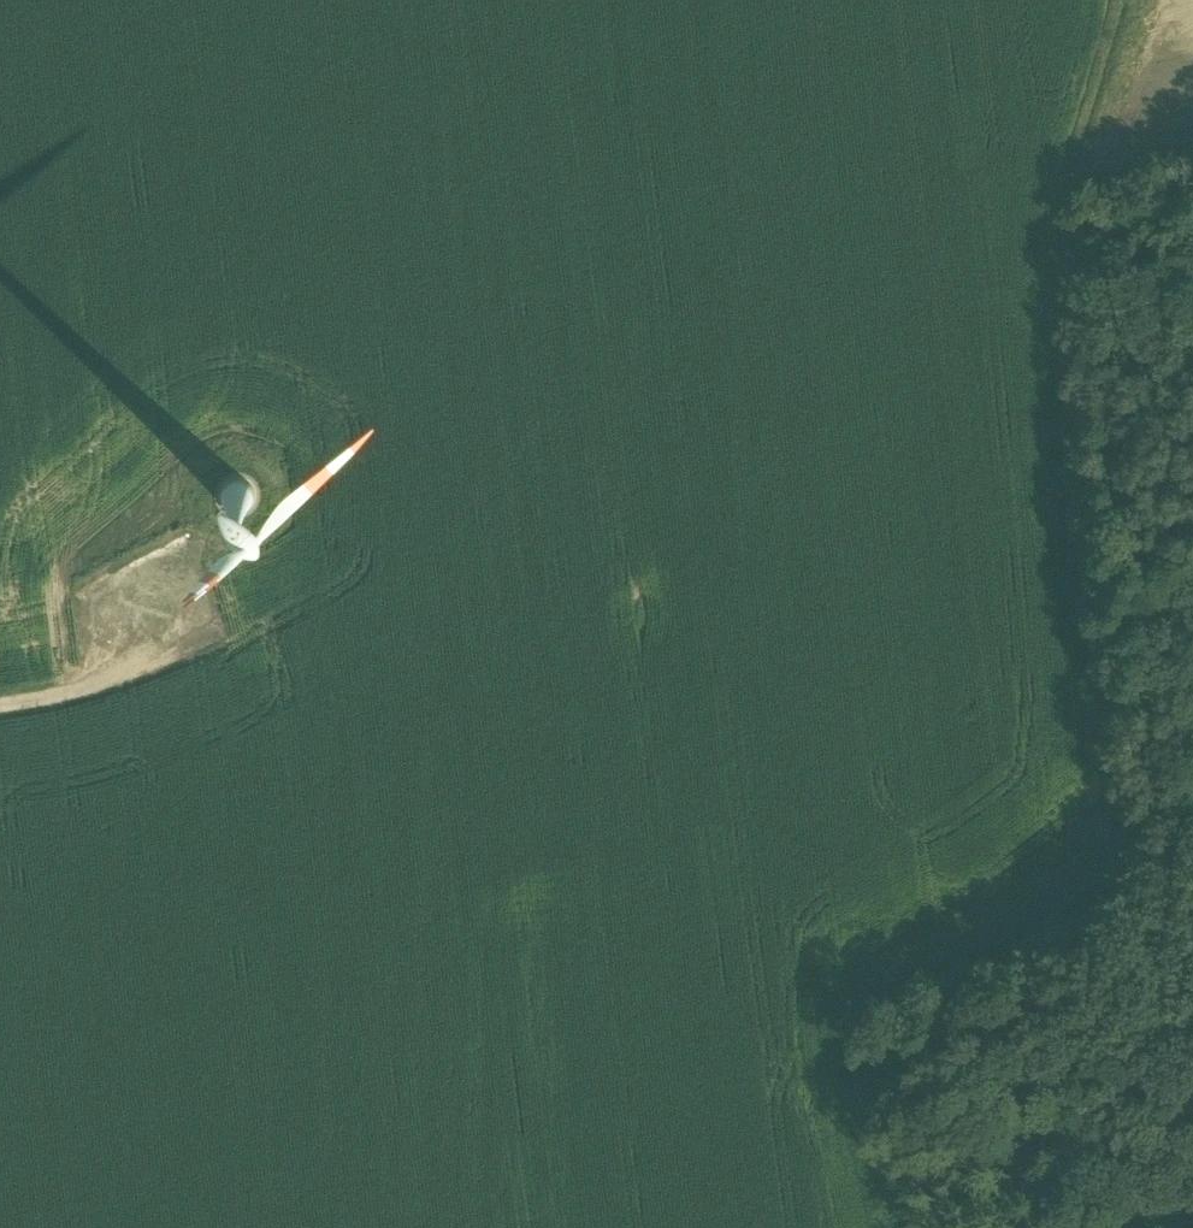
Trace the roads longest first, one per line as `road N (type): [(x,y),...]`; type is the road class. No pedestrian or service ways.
road 1 (track): [(0,676),(110,670),(202,612),(198,528)]

